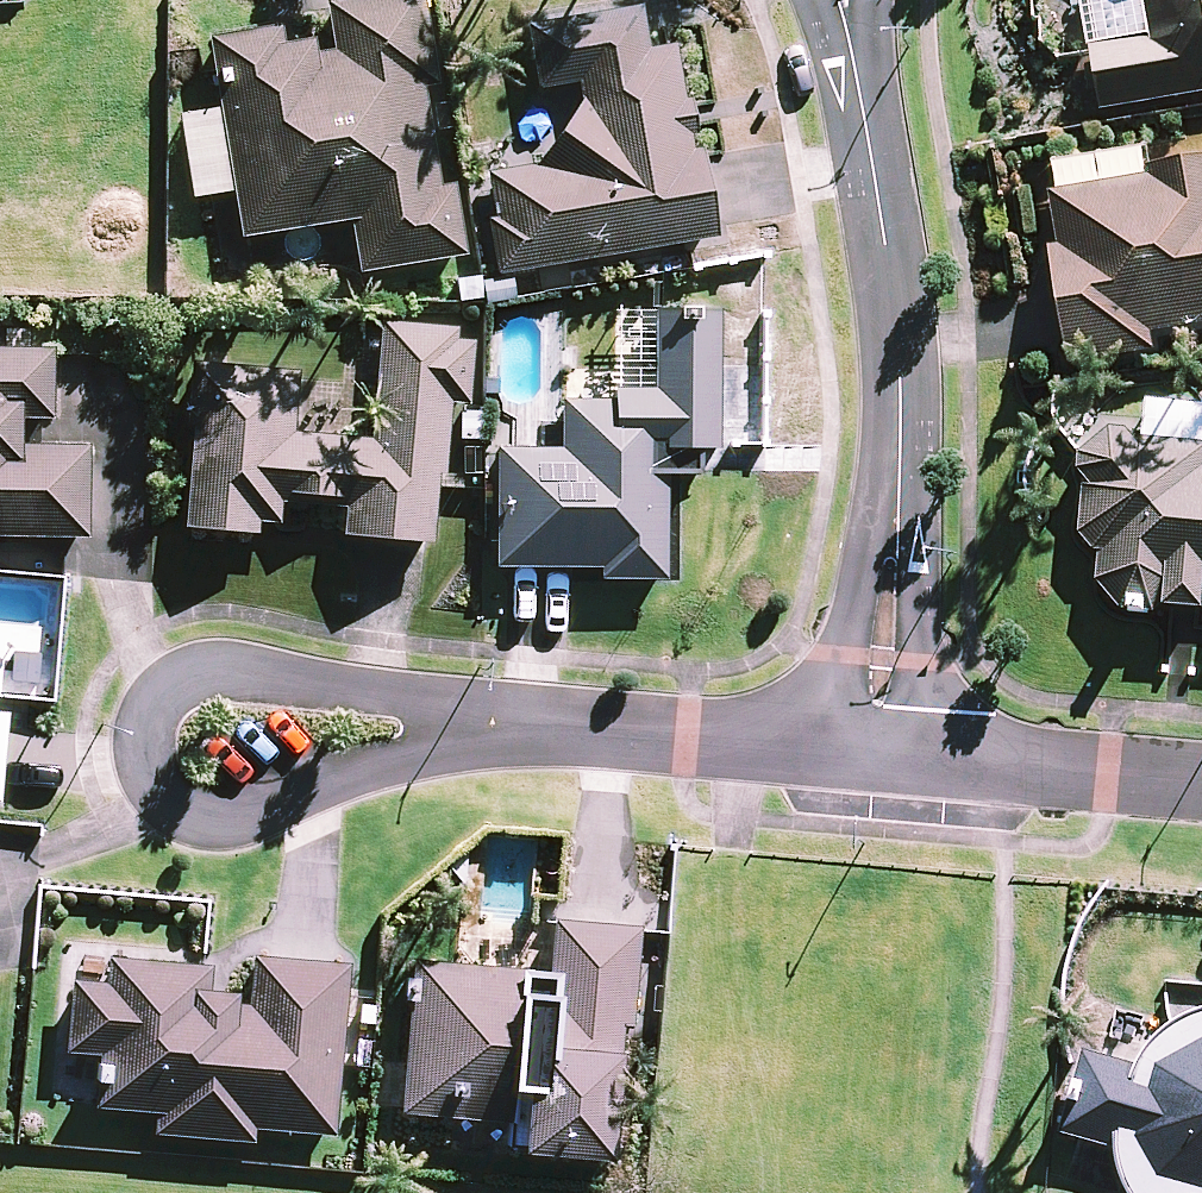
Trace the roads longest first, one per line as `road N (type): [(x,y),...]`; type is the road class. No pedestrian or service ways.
road 1 (residential): [(842,0),(896,349),(878,751)]
road 2 (residential): [(489,714),(301,805),(227,823),(184,811),(161,789),(149,759),(158,709),(193,677),(266,682)]
road 3 (residential): [(489,714),(878,751)]
road 4 (residential): [(878,751),(1201,783)]
road 5 (residential): [(266,682),(489,714)]

